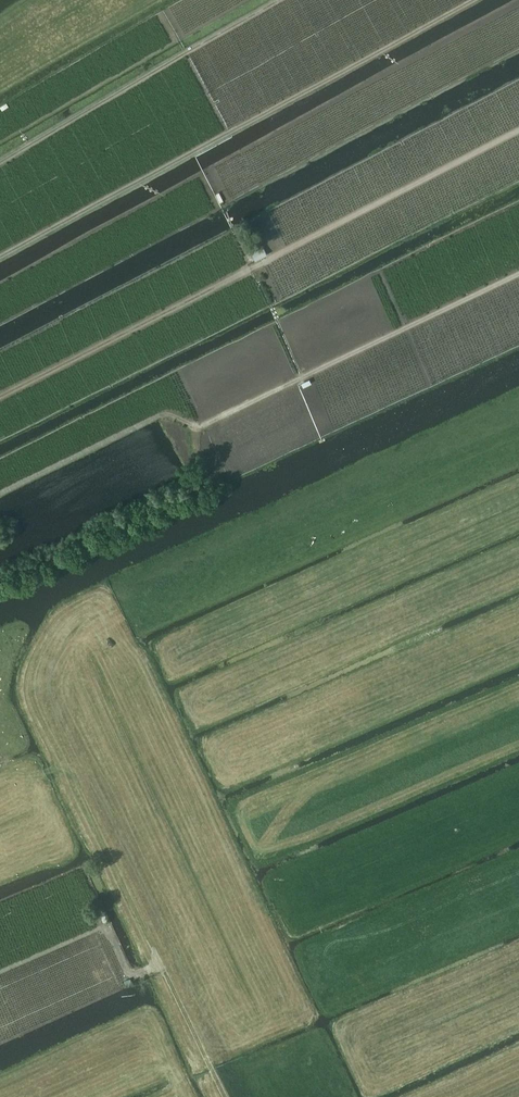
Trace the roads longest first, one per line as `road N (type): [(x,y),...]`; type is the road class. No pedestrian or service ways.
road 1 (track): [(0,396),(518,131)]
road 2 (track): [(17,484),(166,413),(199,427),(518,274)]
road 3 (track): [(0,257),(473,0)]
road 4 (track): [(109,596),(64,617),(43,649),(40,689),(58,748),(160,964)]
road 5 (track): [(226,1096),(160,964),(131,976),(106,928),(0,973)]
road 6 (track): [(280,0),(0,162)]

